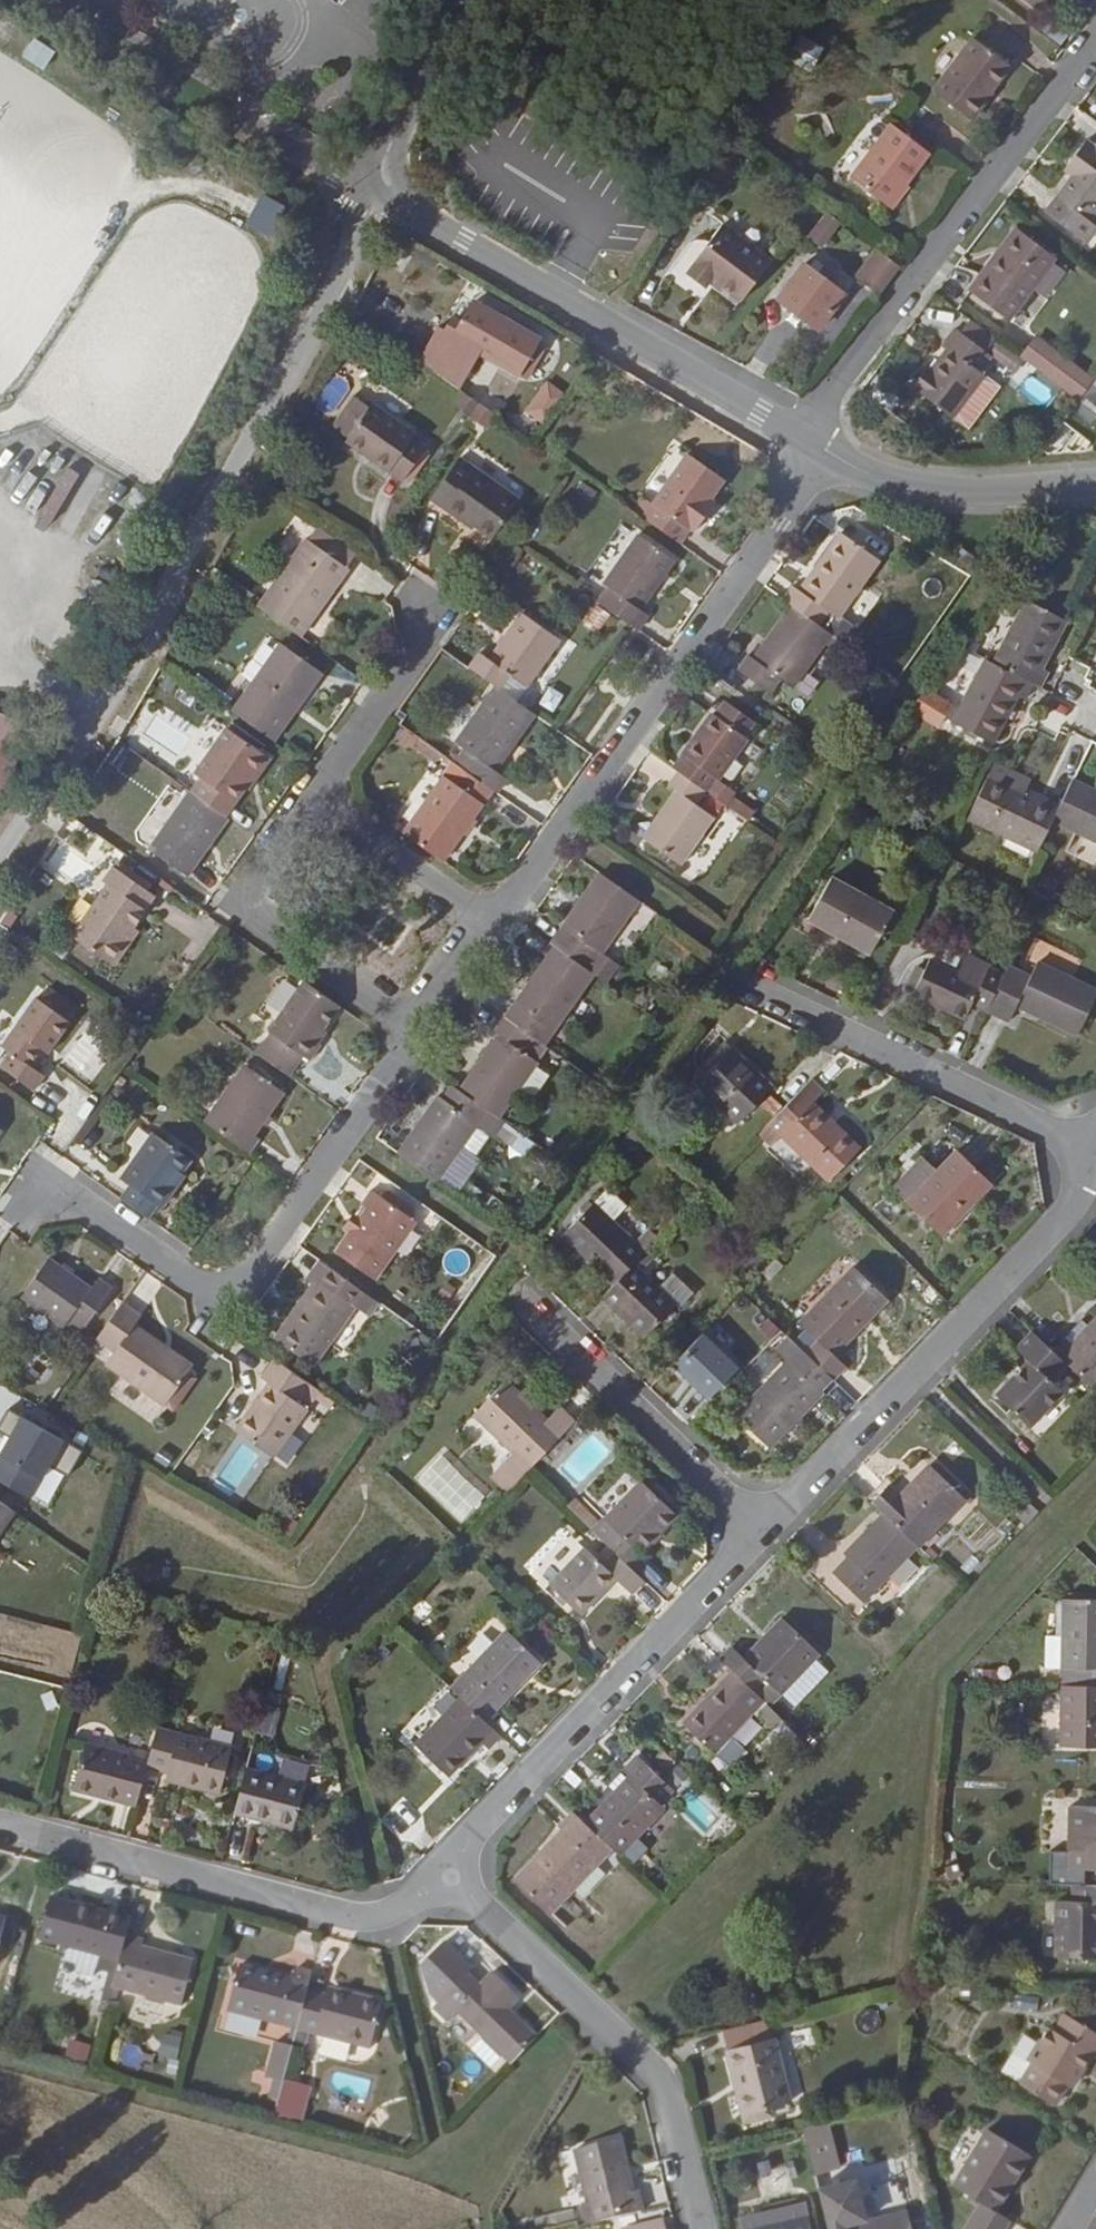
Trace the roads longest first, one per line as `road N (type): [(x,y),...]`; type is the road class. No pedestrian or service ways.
road 1 (residential): [(380,193),(188,552),(160,625),(0,856)]
road 2 (residential): [(495,925),(821,452)]
road 3 (residential): [(40,1188),(225,1308),(416,1036)]
road 4 (residential): [(380,193),(821,452)]
road 5 (residential): [(821,452),(830,394),(1095,46)]
road 6 (residential): [(1095,1169),(1053,1231),(764,1523)]
road 7 (residential): [(448,1867),(375,1925),(0,1829)]
road 8 (residential): [(764,1523),(448,1867)]
road 9 (residential): [(448,1867),(668,2091),(700,2228)]
road 10 (unclassified): [(37,0),(380,193)]
road 11 (residential): [(311,795),(238,905),(416,1036)]
road 12 (residential): [(1095,1151),(783,1000)]
road 13 (residential): [(764,1523),(540,1315)]
road 14 (residential): [(821,452),(876,480),(978,494),(1095,485)]
road 15 (residential): [(495,925),(311,795)]
road 16 (residential): [(483,0),(380,193)]
road 17 (residential): [(311,795),(421,643),(428,615)]
road 18 (residential): [(416,1036),(495,925)]

